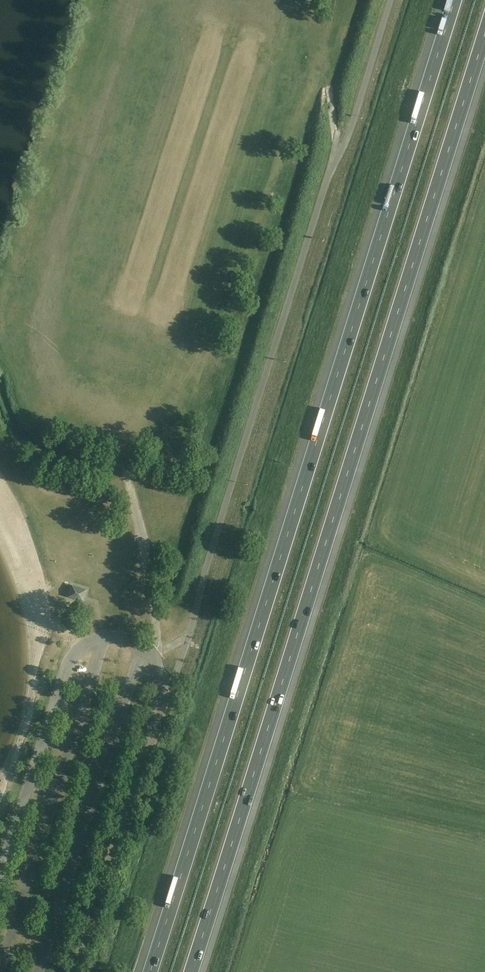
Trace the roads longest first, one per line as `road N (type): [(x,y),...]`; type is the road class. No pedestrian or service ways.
road 1 (motorway): [(454,0),(144,971)]
road 2 (motorway): [(192,971),(484,40)]

